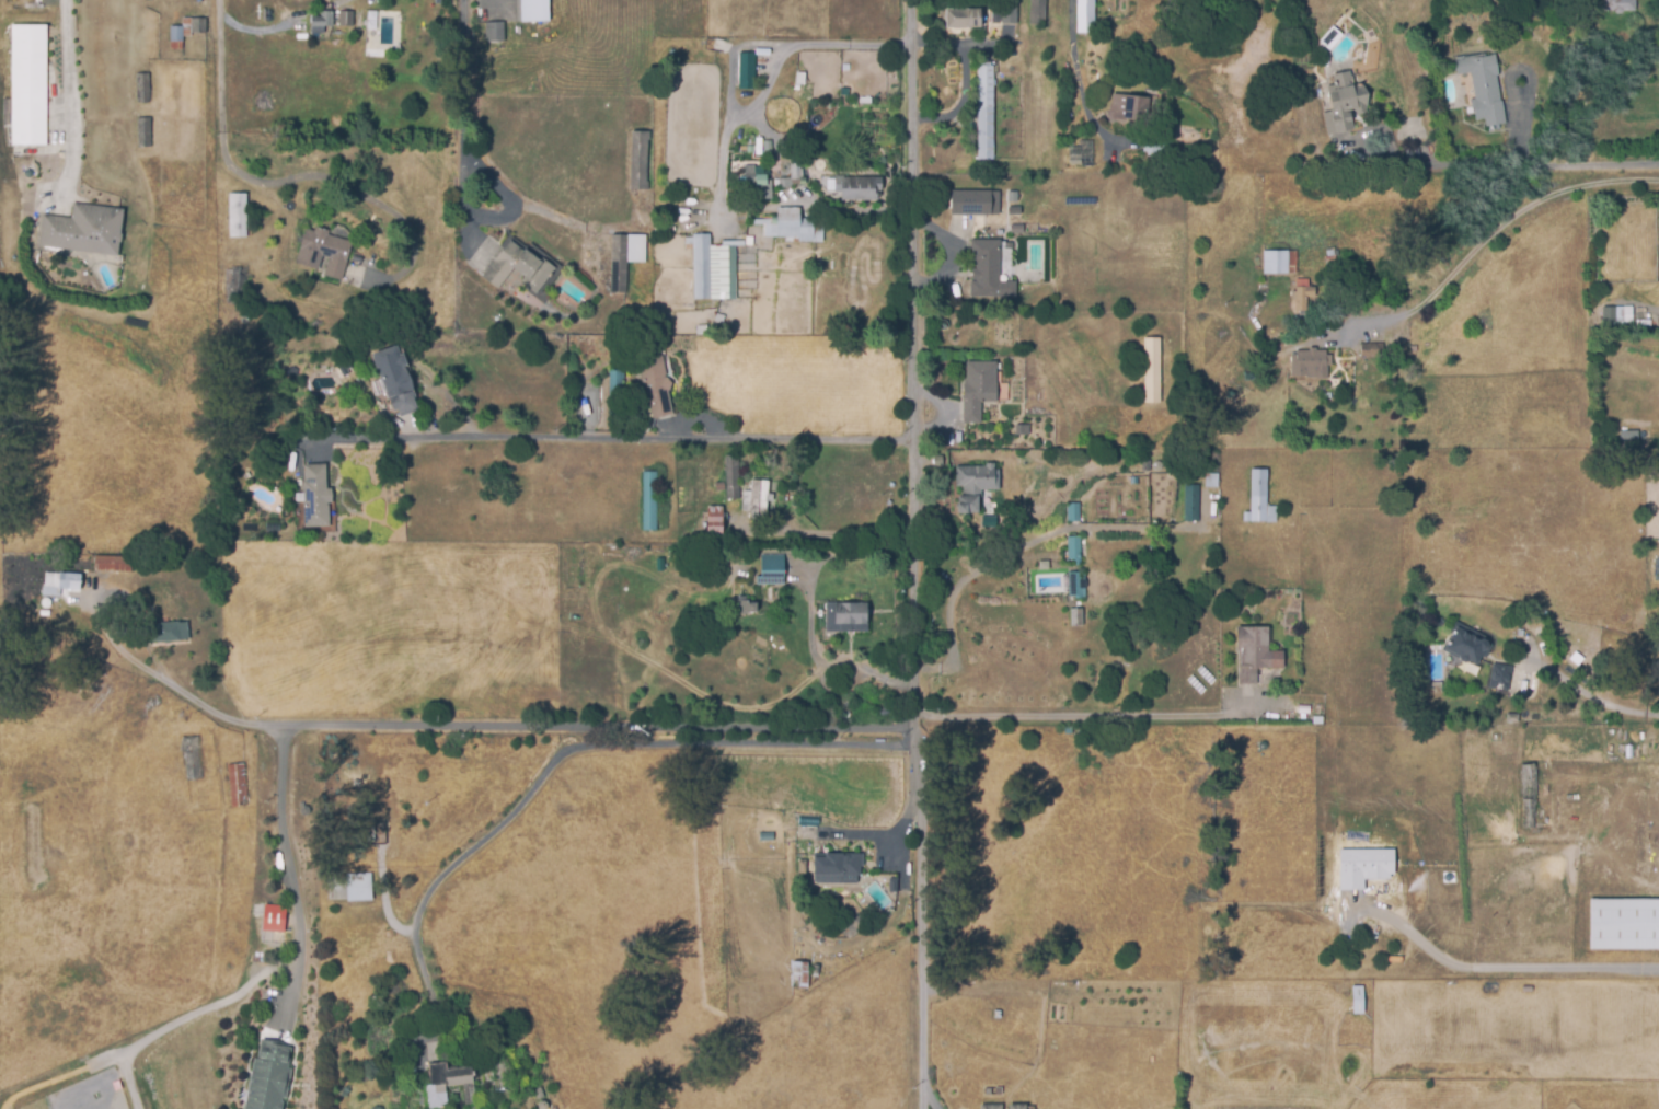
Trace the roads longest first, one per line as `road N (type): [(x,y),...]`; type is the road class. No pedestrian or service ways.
road 1 (residential): [(914,0),(923,1108)]
road 2 (residential): [(921,726),(250,727),(184,685)]
road 3 (residential): [(917,439),(346,439)]
road 4 (residential): [(1658,186),(1601,186),(1548,201),(1506,226),(1425,312),(1393,324),(1327,322)]
road 5 (residential): [(1658,167),(1376,159)]

